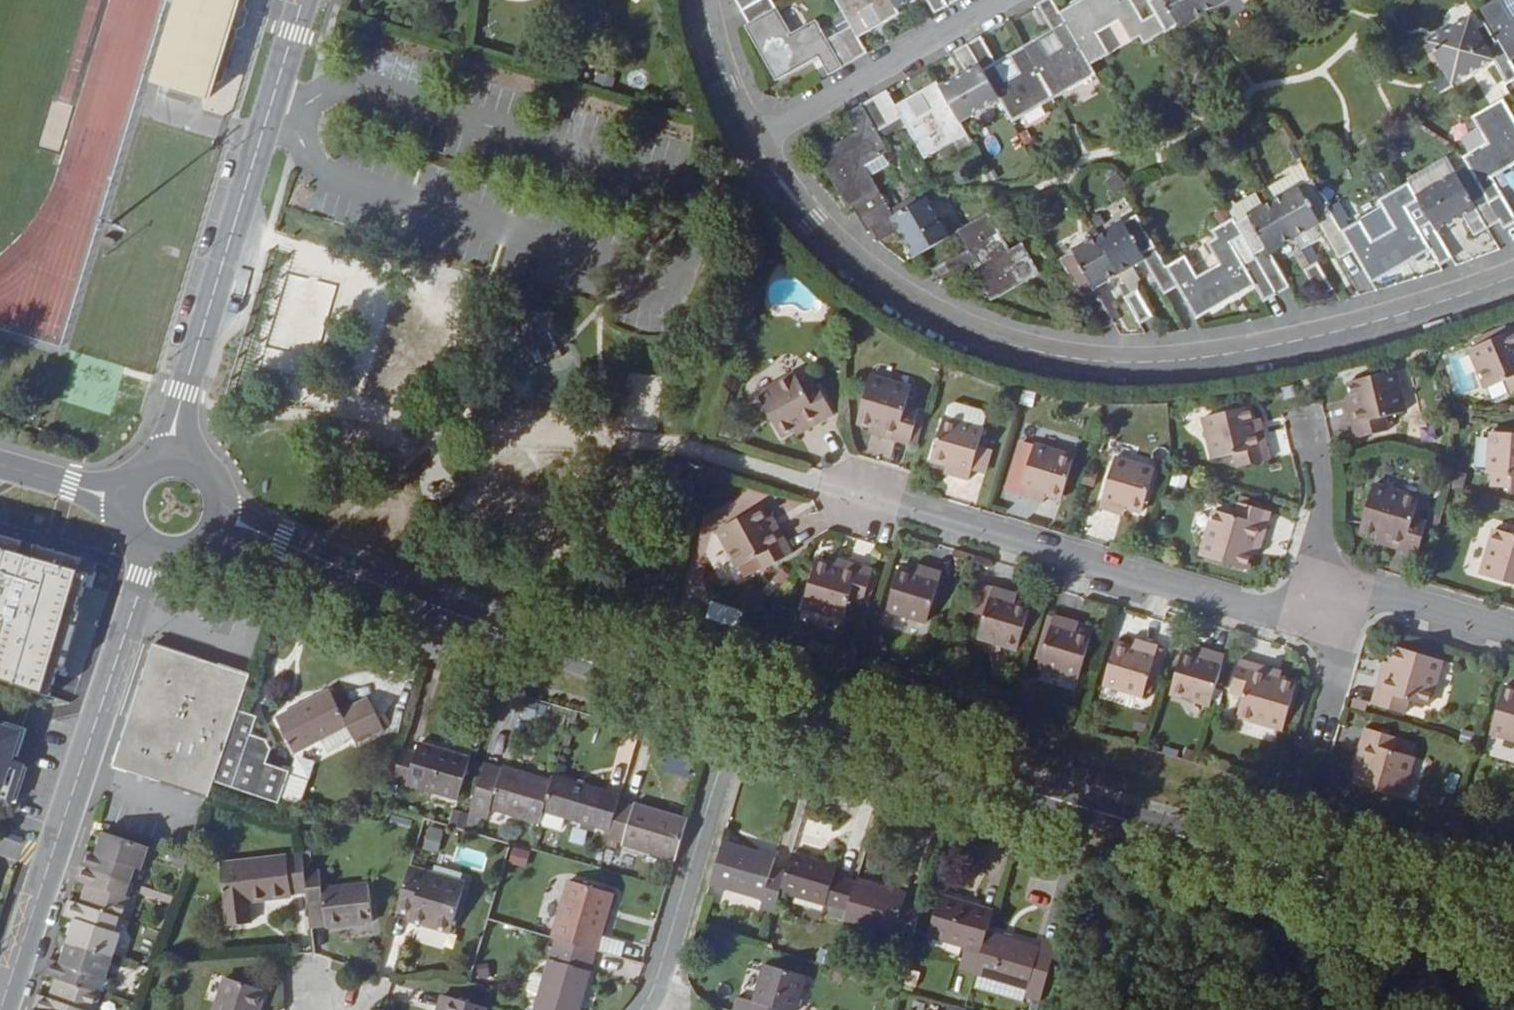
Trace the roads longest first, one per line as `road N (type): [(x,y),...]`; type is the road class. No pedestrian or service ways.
road 1 (residential): [(755,146),(808,222),(879,284),(964,328),(1052,355),(1148,363),(1254,351),(1392,318),(1513,277)]
road 2 (secondary): [(738,709),(1513,936)]
road 3 (secondary): [(207,526),(738,709)]
road 4 (residential): [(1329,602),(1246,611),(815,486)]
road 5 (residential): [(303,0),(172,433),(169,468)]
road 6 (residential): [(48,868),(157,543)]
road 7 (residential): [(641,1009),(738,709)]
road 8 (residential): [(1007,0),(755,146)]
road 9 (residential): [(1513,633),(1376,597),(1329,602)]
road 10 (residential): [(1307,422),(1324,482),(1318,558),(1329,602)]
road 11 (residential): [(702,0),(725,89),(755,146)]
road 12 (residential): [(1,1009),(48,868)]
road 13 (residential): [(1329,602),(1341,656),(1321,738)]
road 14 (secondary): [(0,468),(135,497)]

